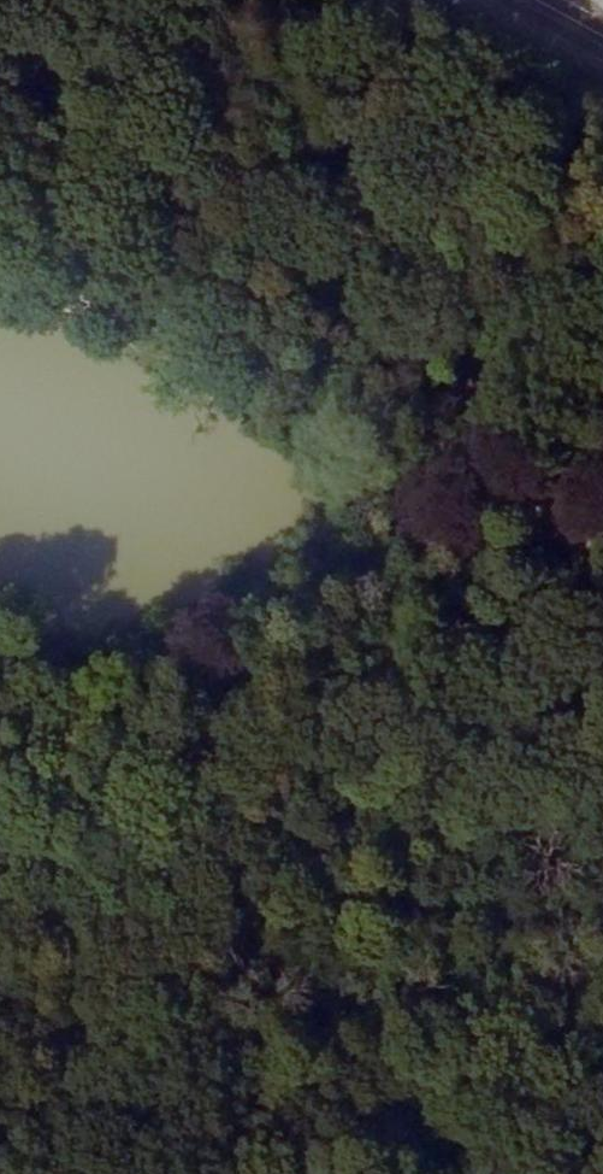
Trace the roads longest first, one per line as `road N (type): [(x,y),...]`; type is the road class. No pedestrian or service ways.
road 1 (track): [(602,460),(551,529),(260,689),(0,761)]
road 2 (track): [(0,246),(235,352),(602,563)]
road 3 (track): [(0,825),(378,882),(602,935)]

